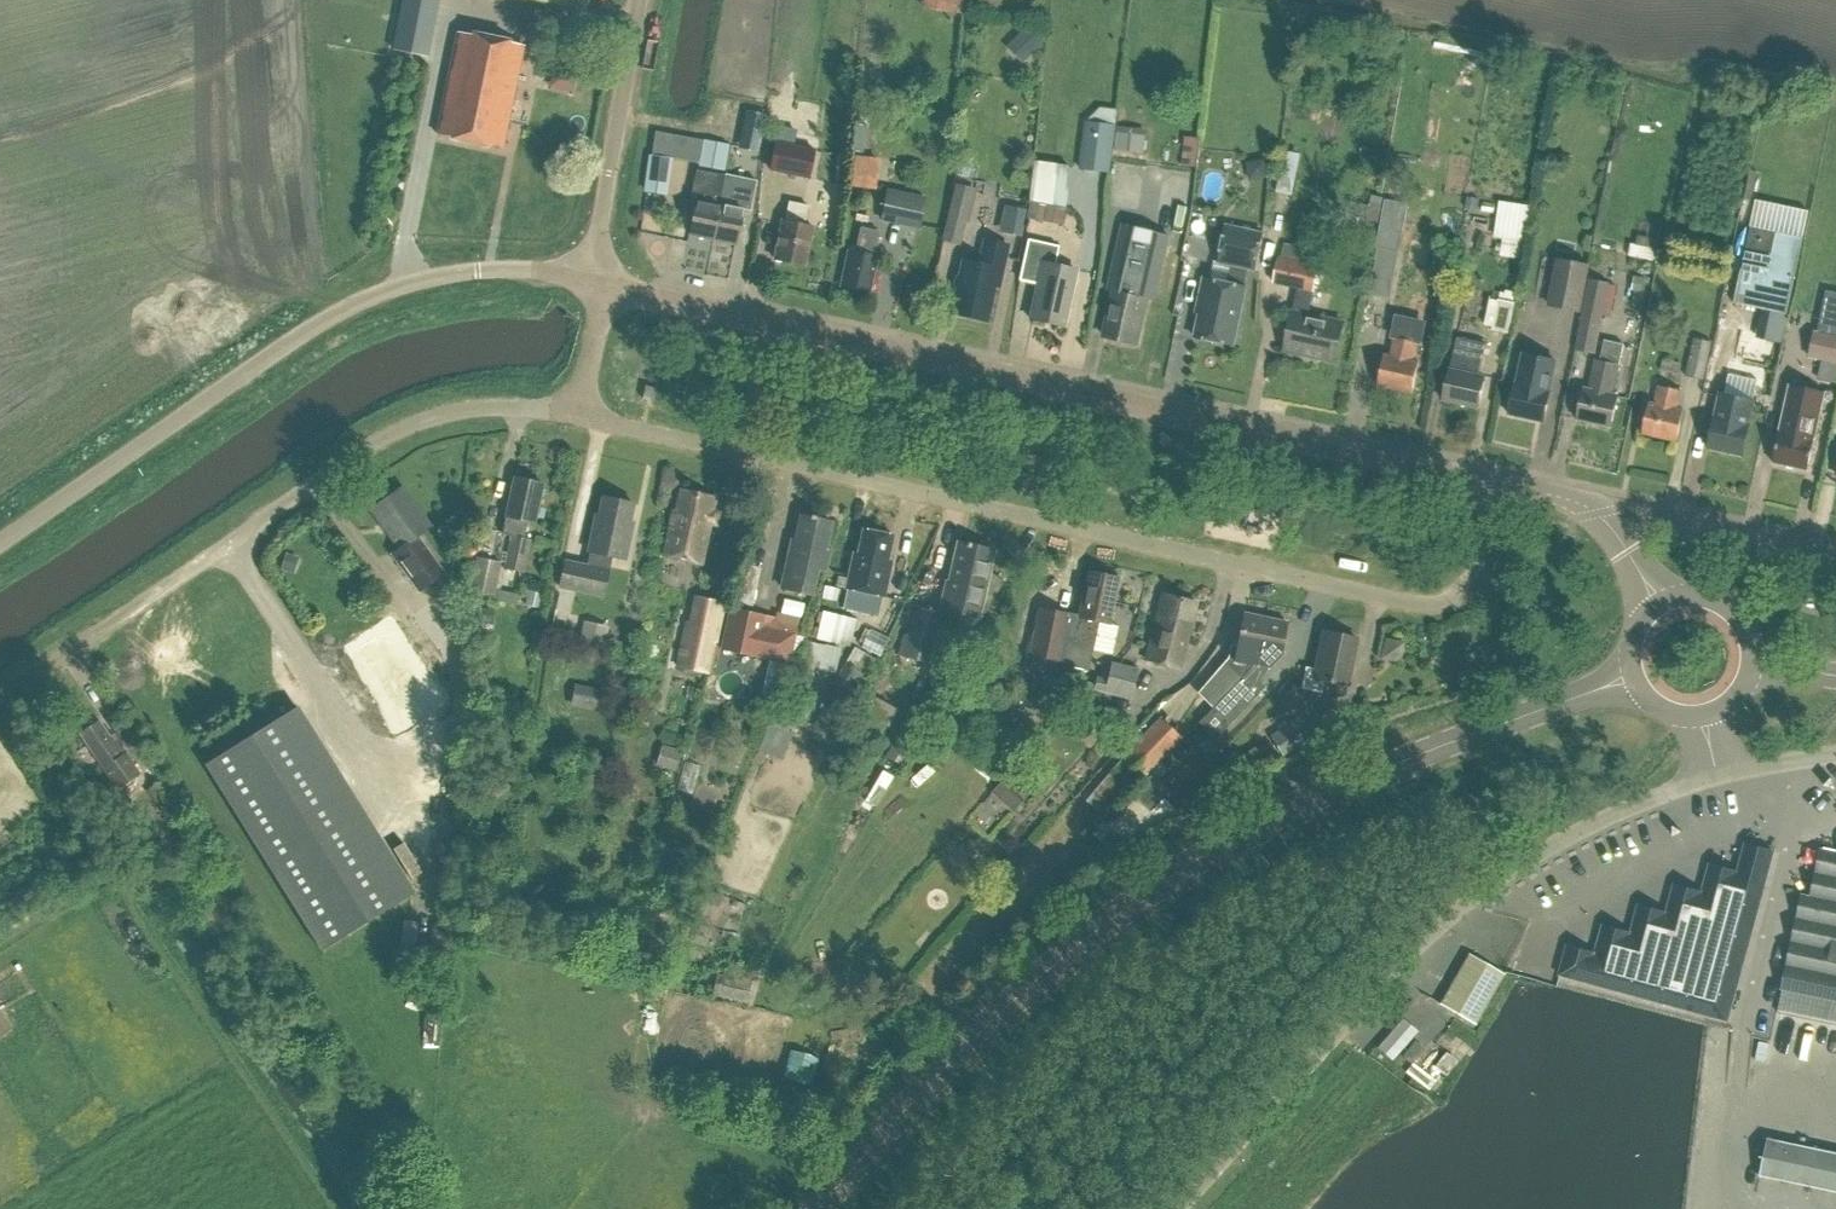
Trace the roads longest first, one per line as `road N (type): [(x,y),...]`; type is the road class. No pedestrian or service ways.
road 1 (residential): [(1492,477),(1475,570),(1454,597),(1434,605),(576,414)]
road 2 (secondary): [(817,1208),(1010,1002),(1158,883),(1343,783),(1630,673)]
road 3 (unclassified): [(609,284),(1042,385),(1492,477)]
road 4 (residential): [(1177,1208),(1424,941),(1481,889),(1616,810),(1725,771)]
road 5 (unclassified): [(0,538),(290,339),(365,299),(477,270),(589,279)]
road 6 (residential): [(576,414),(501,405),(418,422),(332,469),(48,669)]
road 7 (unclassified): [(589,279),(641,0)]
road 8 (unclassified): [(1492,477),(1568,498),(1593,515),(1658,604)]
road 9 (residential): [(1835,554),(1656,514)]
road 10 (residential): [(576,414),(609,284)]
road 11 (secondary): [(1750,659),(1740,624),(1712,600),(1658,604)]

